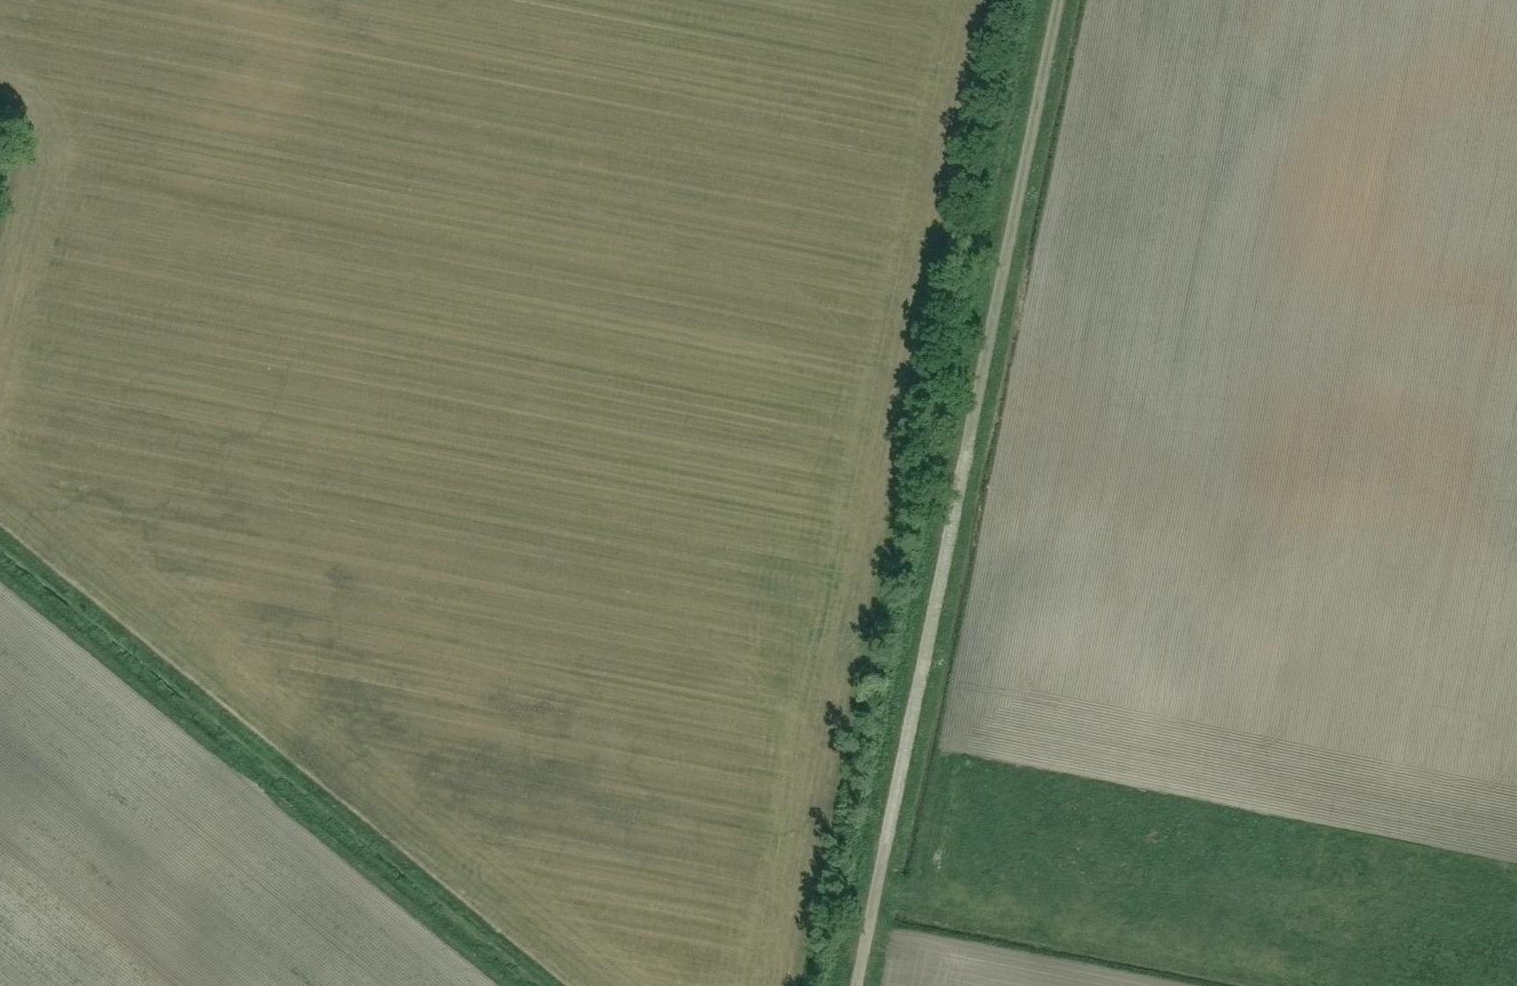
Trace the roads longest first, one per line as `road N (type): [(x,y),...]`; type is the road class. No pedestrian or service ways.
road 1 (unclassified): [(861,985),(1065,0)]

